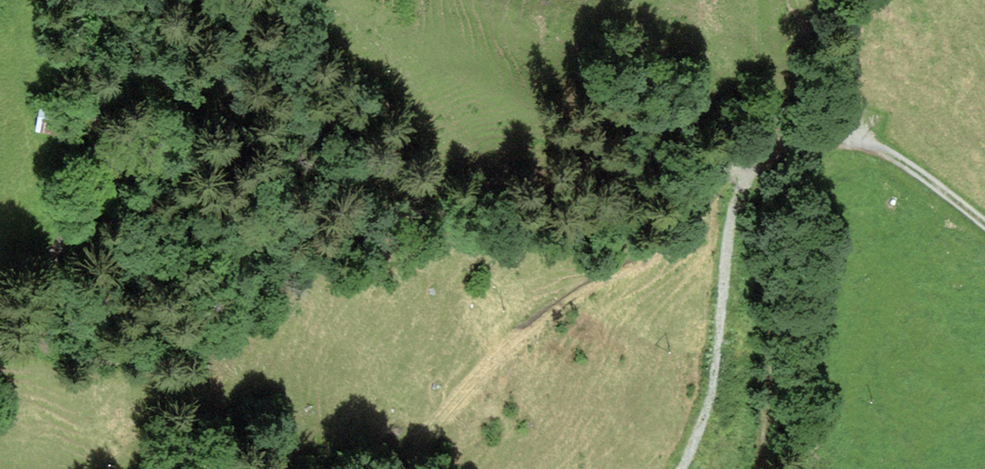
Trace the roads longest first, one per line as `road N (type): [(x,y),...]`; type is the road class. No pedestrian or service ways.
road 1 (track): [(757,164),(715,169),(631,222),(588,233),(450,222),(377,232),(259,289),(203,343),(125,358),(72,358),(55,352),(44,332)]
road 2 (track): [(410,468),(431,428),(505,351),(576,293),(678,236),(725,181),(728,166)]
road 3 (track): [(65,0),(90,76),(99,173),(89,208),(54,262),(55,301),(44,332),(0,347)]
road 4 (track): [(757,164),(737,196),(710,401),(681,468)]
road 5 (track): [(984,226),(913,170),(848,142),(789,146),(757,164)]

